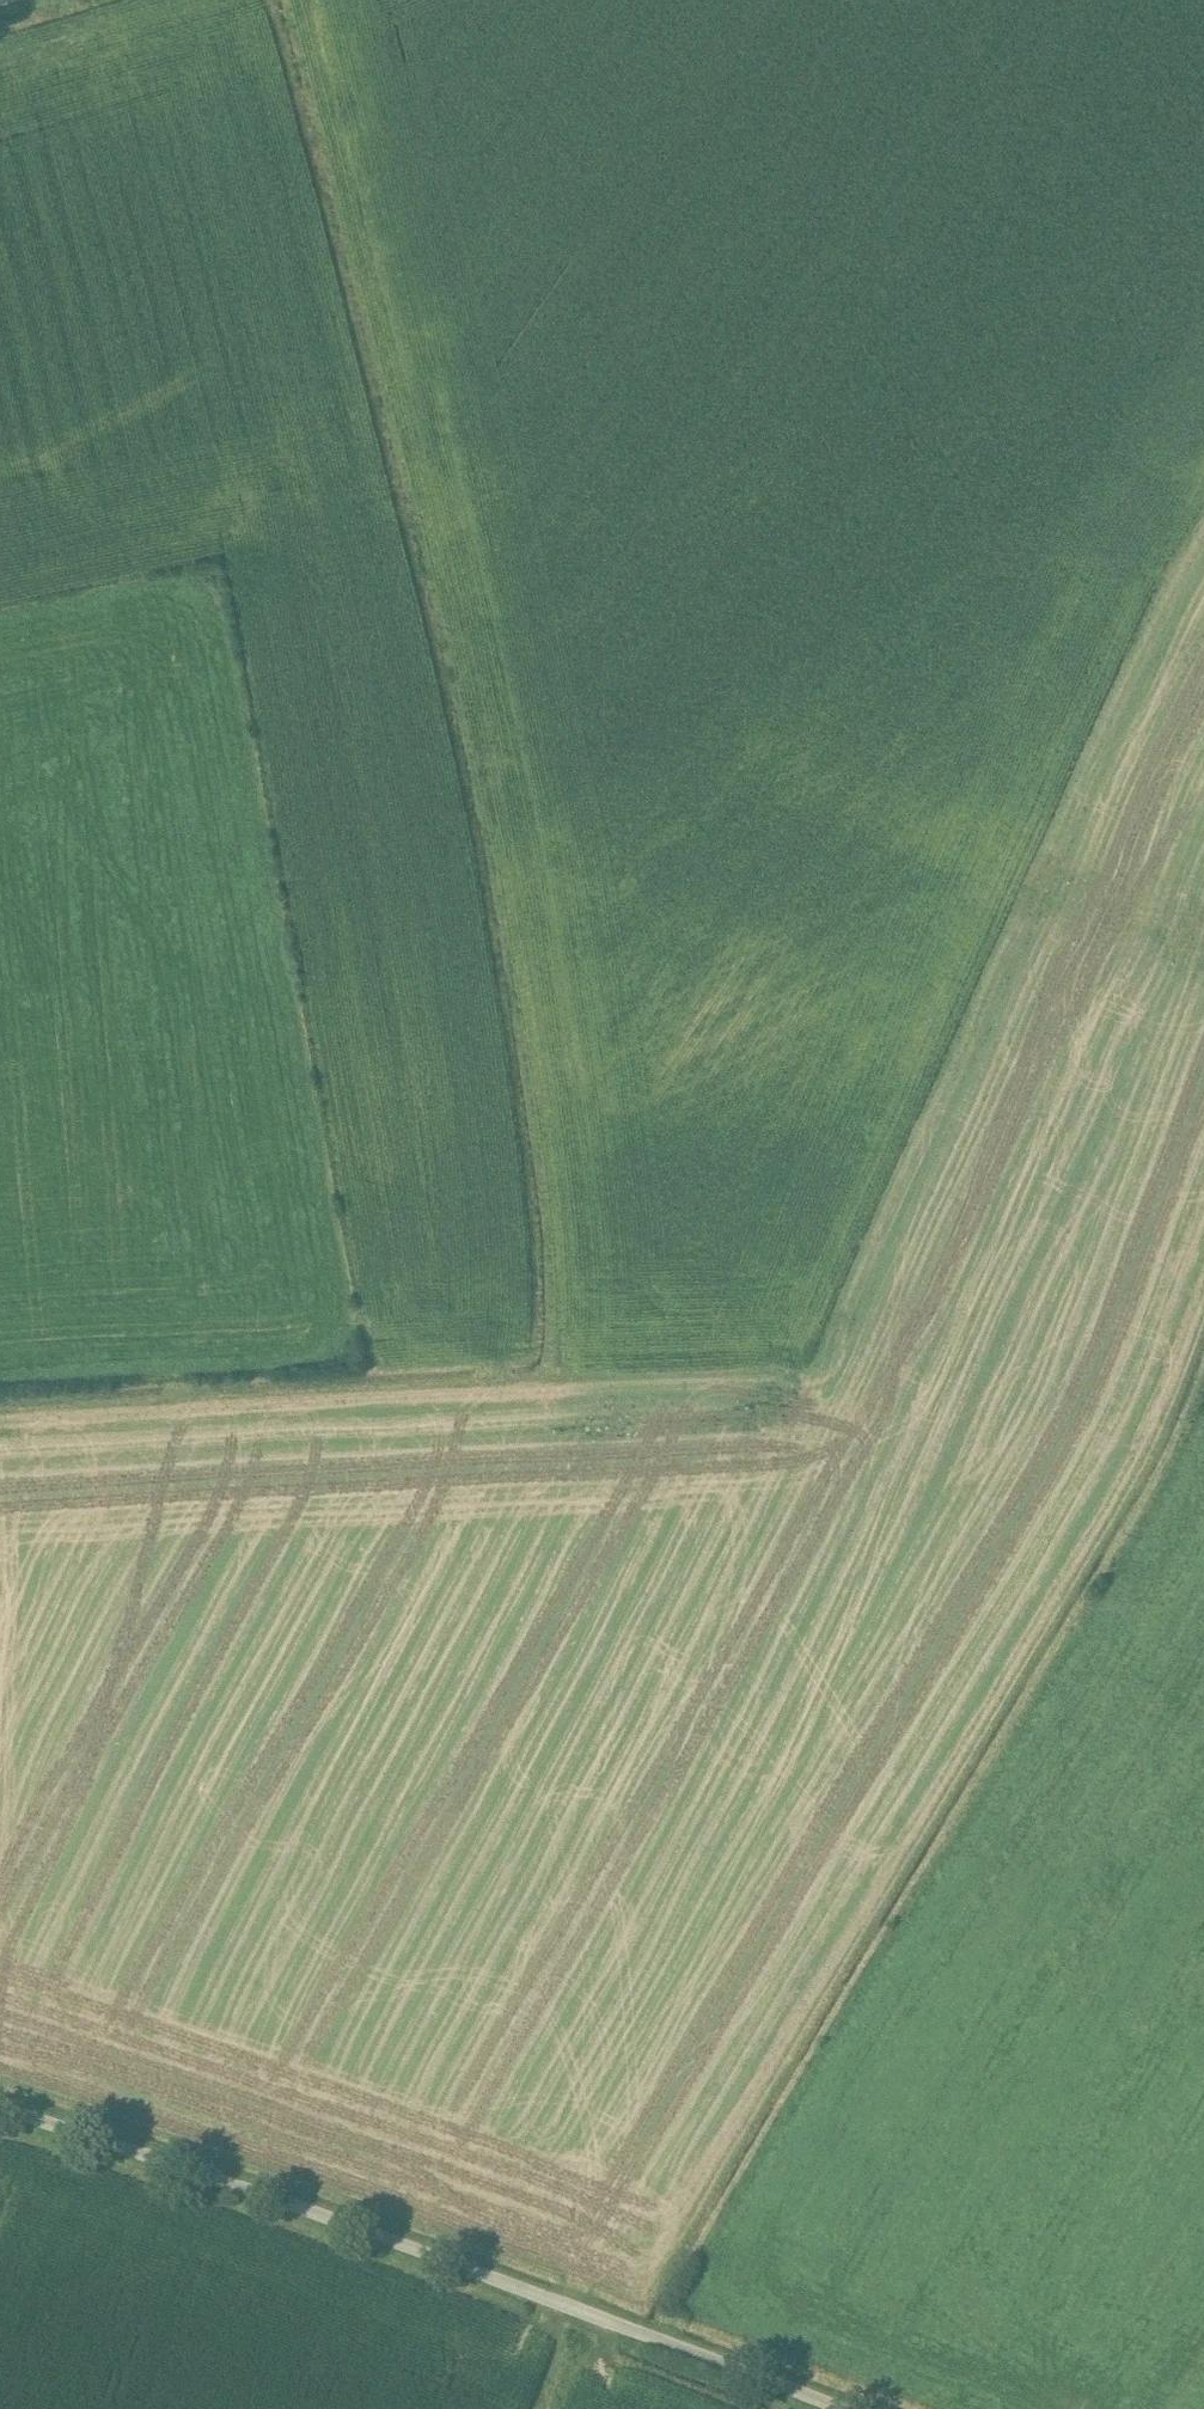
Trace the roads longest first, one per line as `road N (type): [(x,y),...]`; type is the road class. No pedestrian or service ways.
road 1 (unclassified): [(849,2408),(288,2201),(0,2108)]

